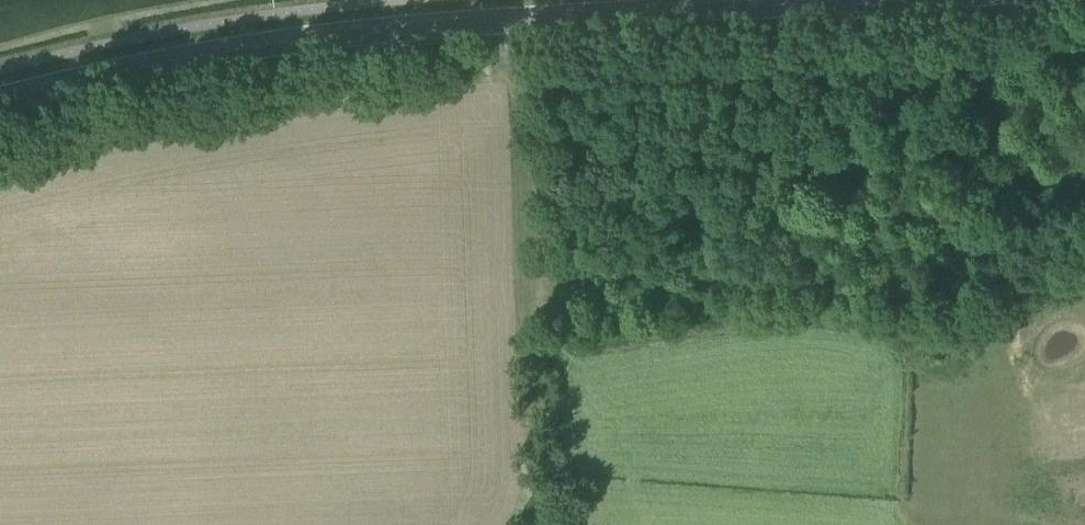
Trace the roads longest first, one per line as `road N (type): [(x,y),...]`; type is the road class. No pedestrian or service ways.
road 1 (secondary): [(0,101),(151,65),(345,35),(824,0)]

